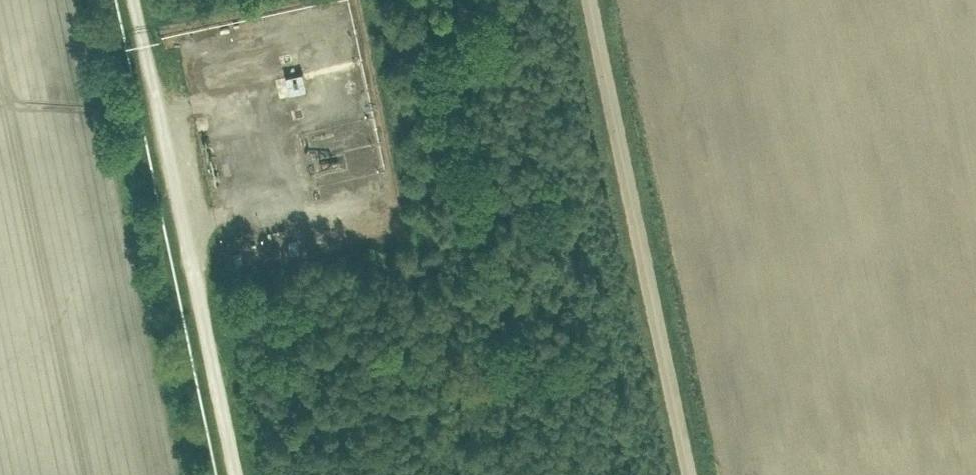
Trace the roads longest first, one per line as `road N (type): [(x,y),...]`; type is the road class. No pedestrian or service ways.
road 1 (track): [(587,0),(688,474)]

